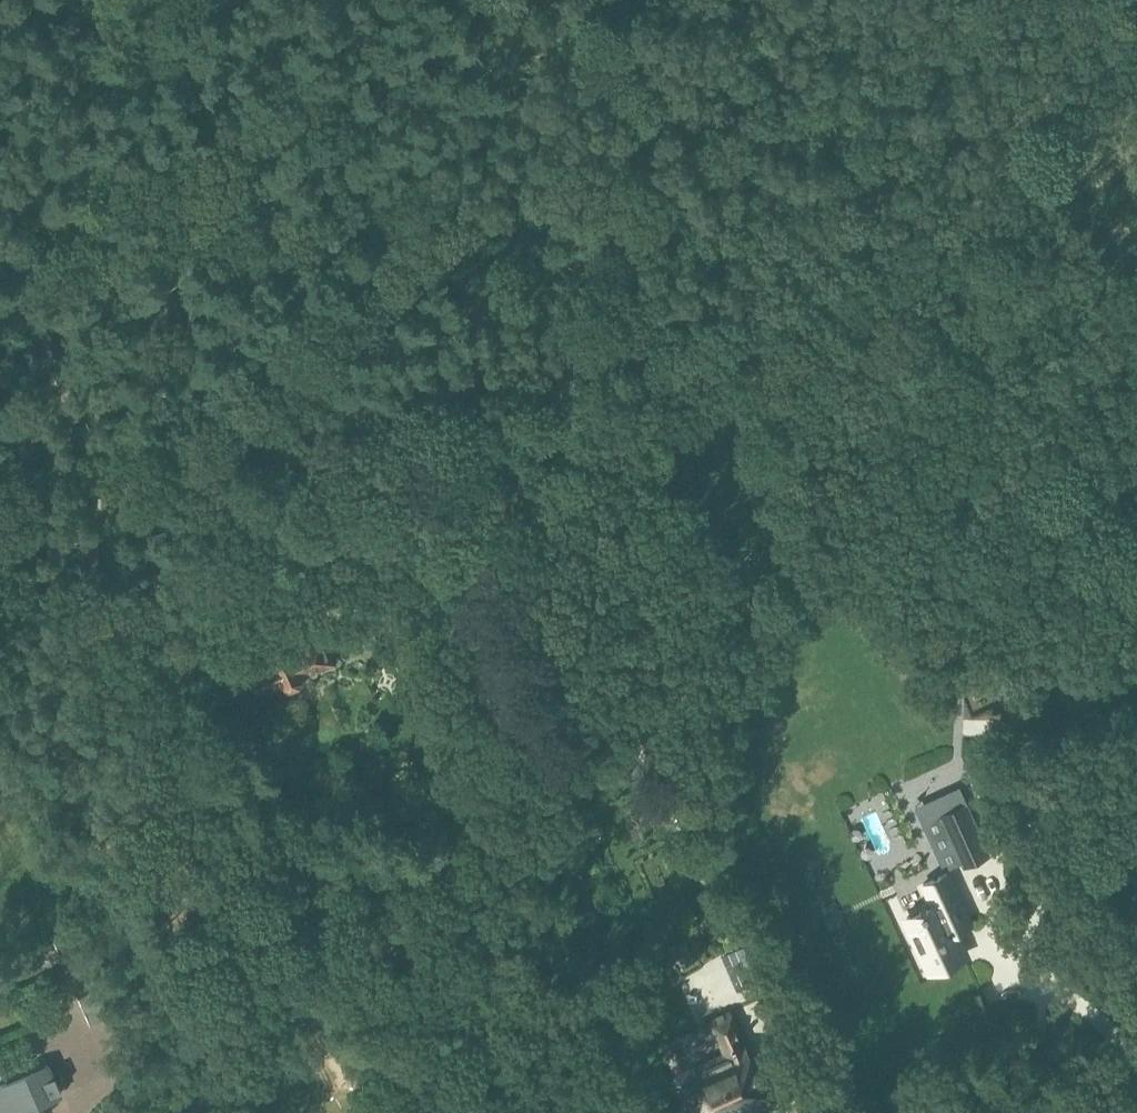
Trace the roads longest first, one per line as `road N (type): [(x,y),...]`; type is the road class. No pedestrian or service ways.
road 1 (track): [(0,600),(70,561),(0,211)]

